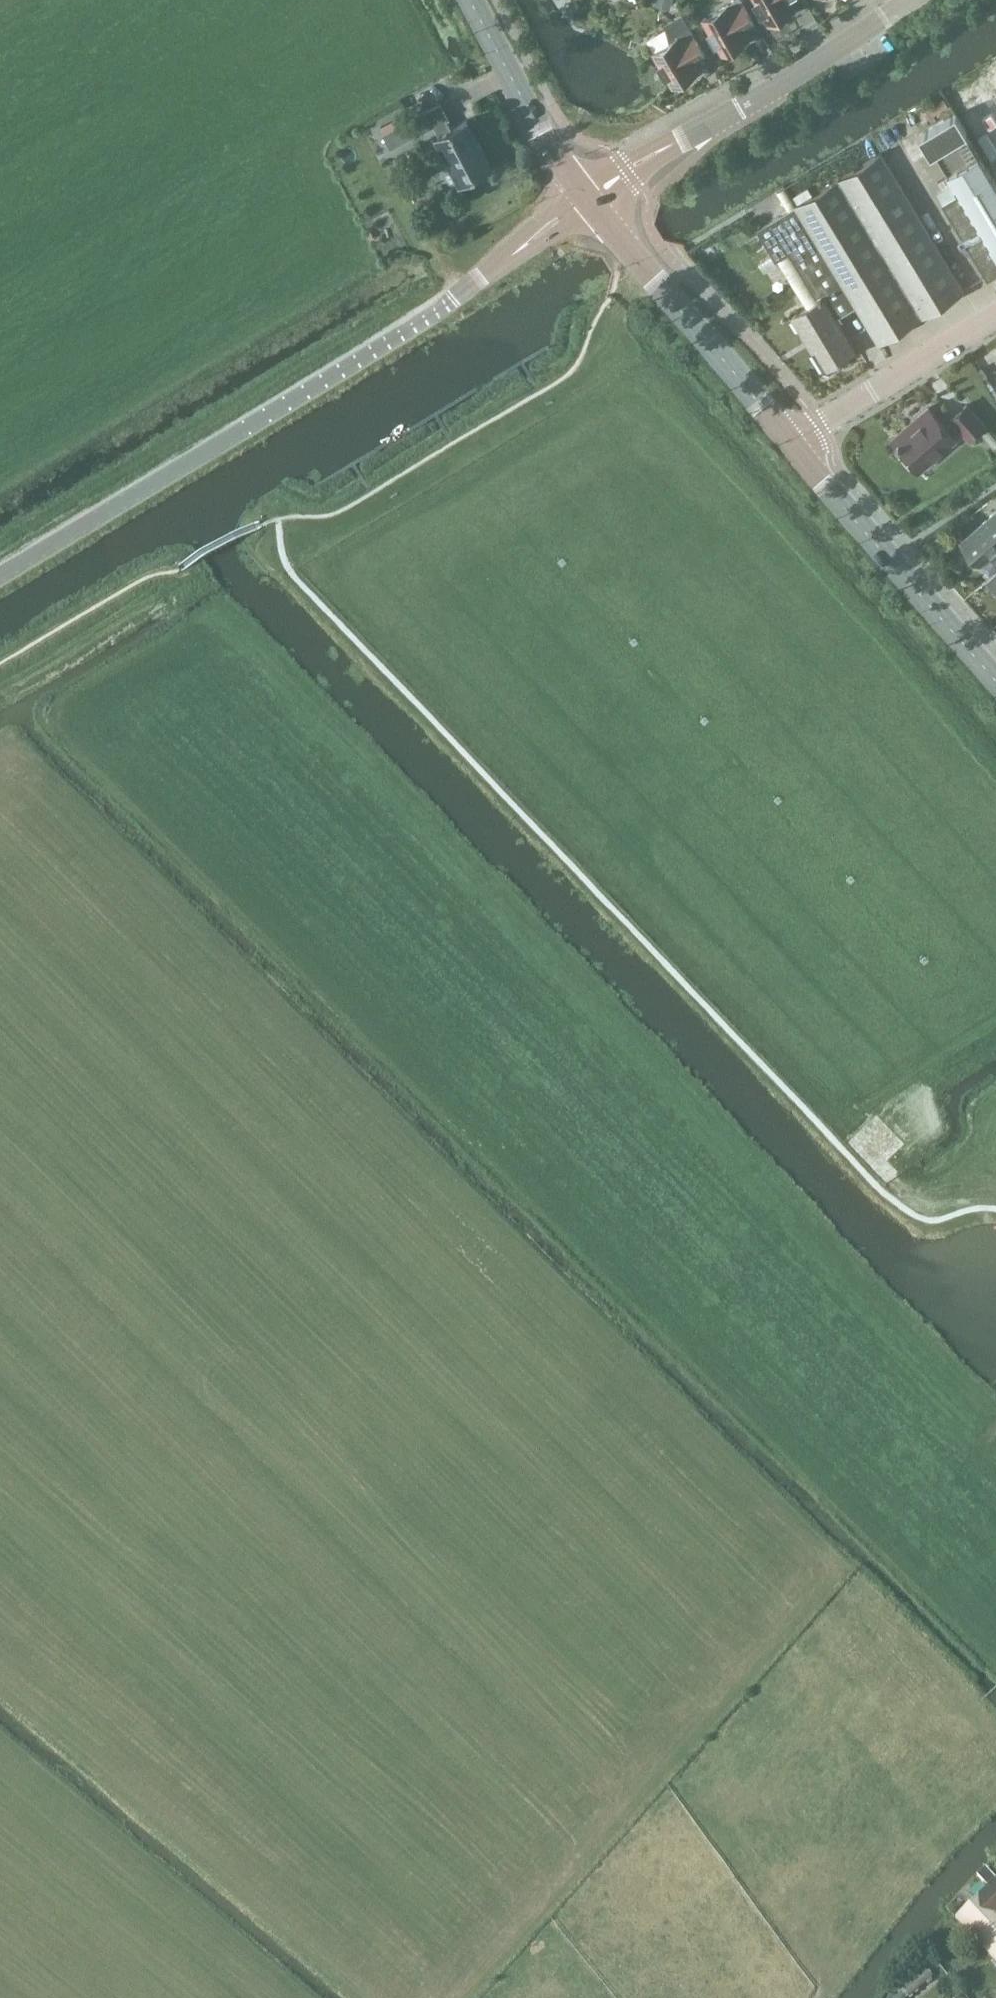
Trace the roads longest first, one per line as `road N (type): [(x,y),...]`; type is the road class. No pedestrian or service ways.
road 1 (unclassified): [(0,577),(453,300),(589,199)]
road 2 (tertiary): [(589,199),(911,0)]
road 3 (tertiary): [(793,446),(589,199)]
road 4 (tertiary): [(995,681),(793,446)]
road 5 (tertiary): [(589,199),(520,98),(468,0)]
road 6 (residential): [(824,424),(995,324)]

